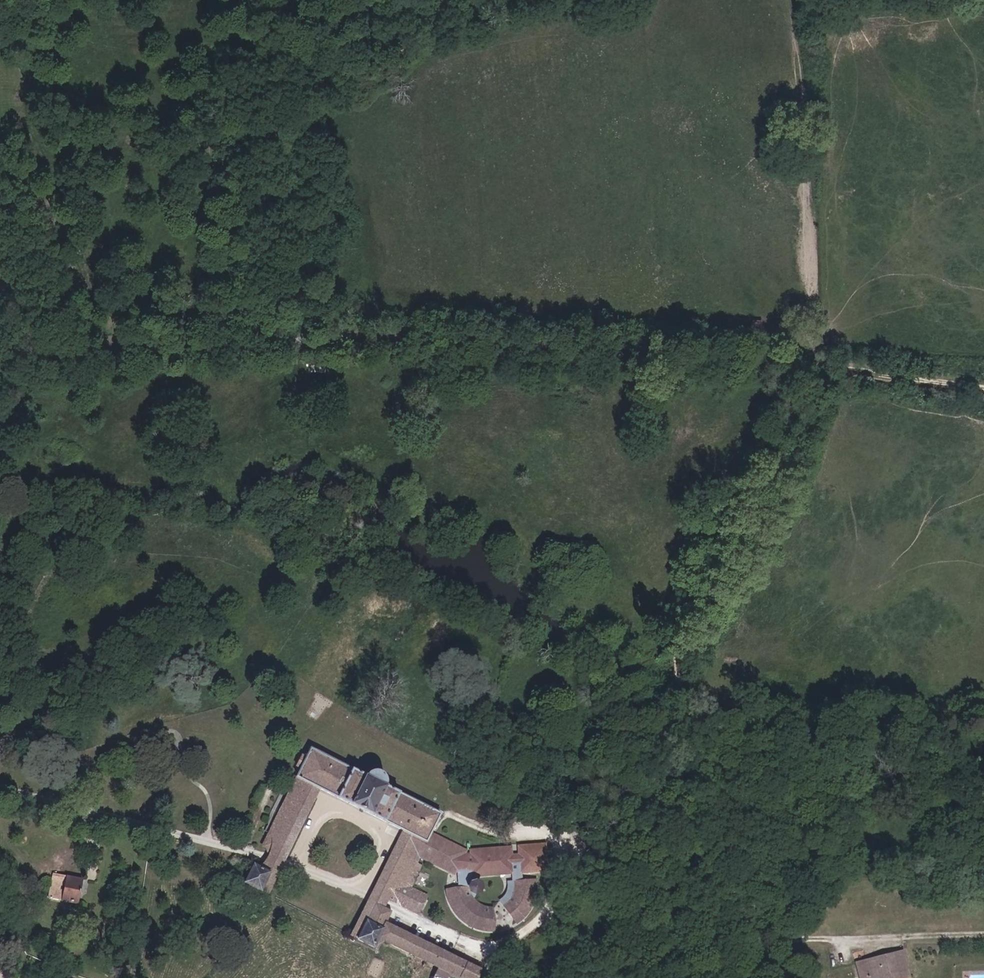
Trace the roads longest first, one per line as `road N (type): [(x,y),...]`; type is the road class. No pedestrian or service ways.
road 1 (track): [(983,936),(809,945),(539,925),(560,893),(556,839),(483,825),(391,782),(384,766),(366,771),(306,741),(242,857),(0,787)]
road 2 (track): [(0,357),(392,336),(983,390)]

